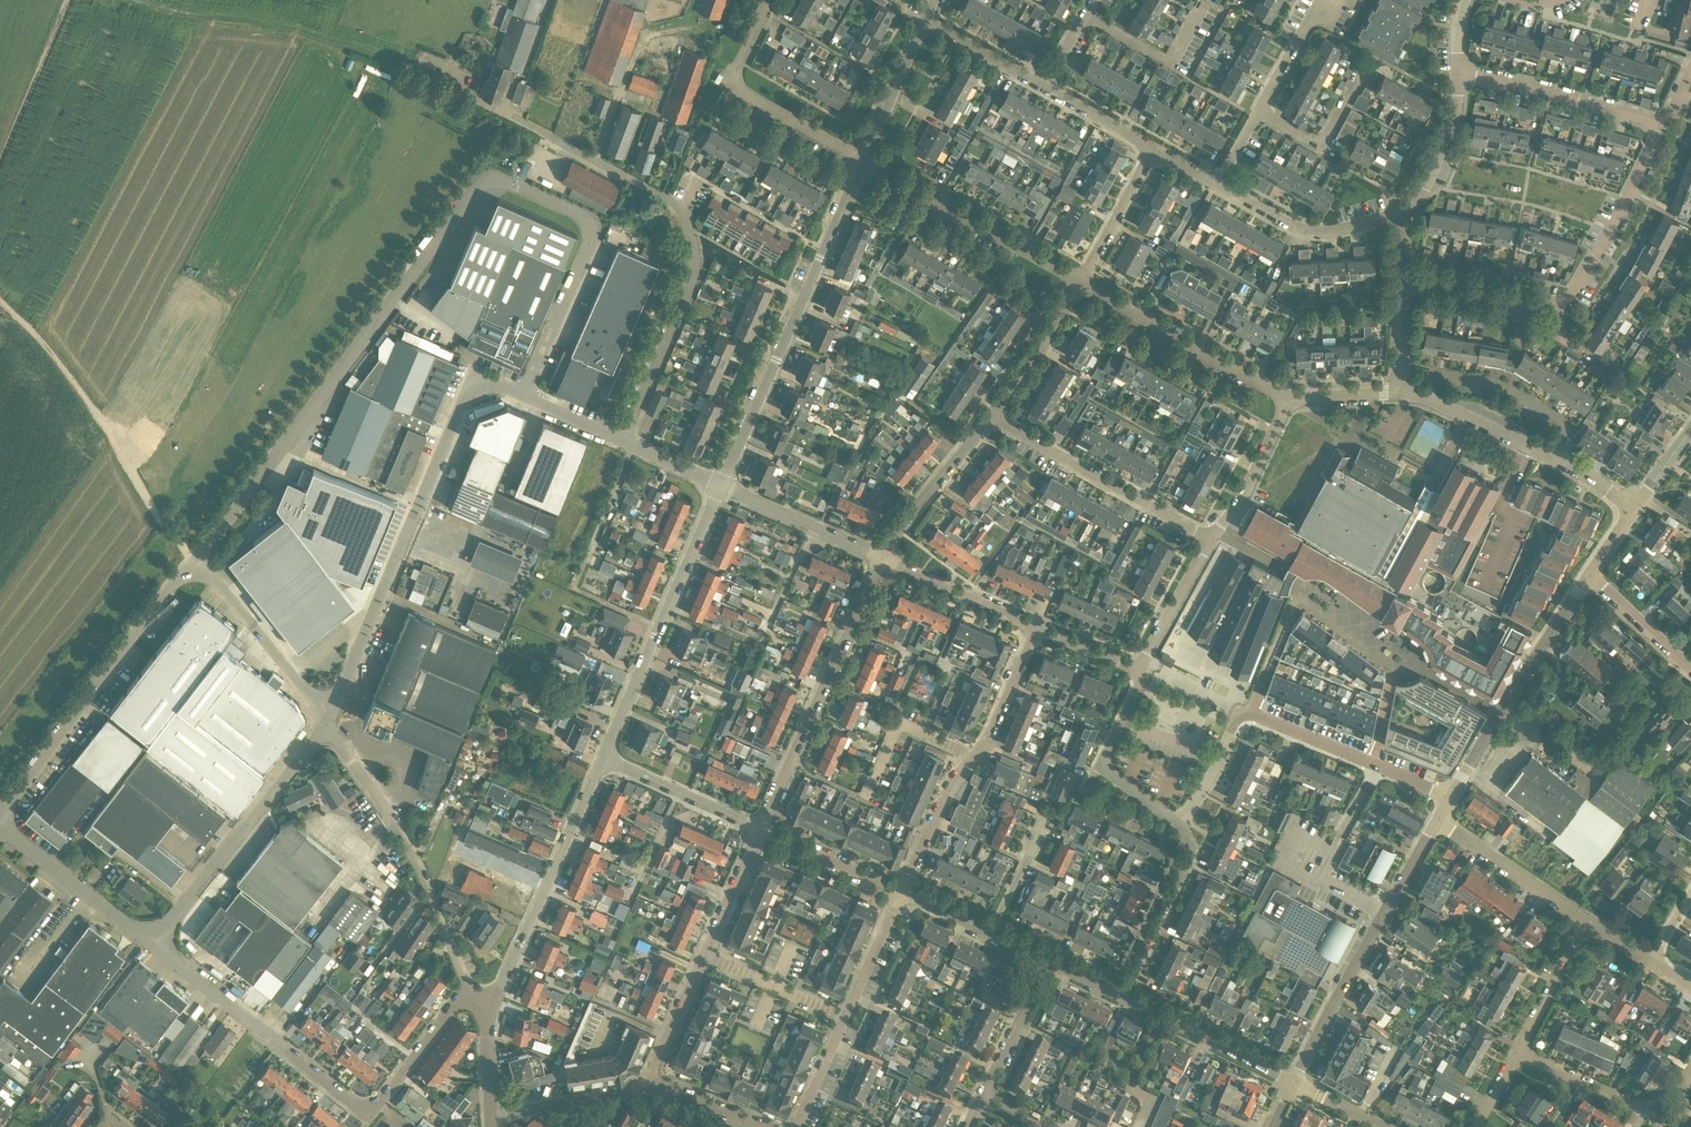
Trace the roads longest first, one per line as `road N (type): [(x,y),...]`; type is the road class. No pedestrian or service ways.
road 1 (unclassified): [(488,179),(196,561)]
road 2 (unclassified): [(623,441),(695,270),(691,229),(680,209),(512,115)]
road 3 (unclassified): [(328,715),(461,408),(486,388),(523,397)]
road 4 (track): [(130,0),(185,17),(302,31),(445,72),(512,115)]
road 5 (residential): [(721,486),(861,161)]
road 6 (track): [(0,302),(35,333),(196,561)]
road 7 (unclassified): [(0,813),(155,599),(196,561)]
road 8 (unclassified): [(328,715),(409,847),(474,998)]
road 9 (residential): [(756,829),(884,557)]
road 10 (unclassified): [(488,179),(581,213),(592,230),(523,397)]
road 11 (tertiary): [(1295,1083),(1437,820)]
road 12 (residential): [(602,759),(721,486)]
road 13 (residential): [(900,893),(950,783),(984,740),(1031,630)]
road 14 (unclassified): [(154,943),(328,715)]
road 15 (residential): [(474,998),(502,983),(602,759)]
road 16 (unclassified): [(370,1115),(154,943)]
road 17 (tertiary): [(1451,798),(1589,575)]
road 18 (residential): [(1080,280),(861,161)]
road 19 (residential): [(1209,537),(992,419)]
road 20 (residential): [(861,161),(732,86),(766,0)]
road 21 (residential): [(1290,399),(1080,280)]
road 22 (residential): [(1557,304),(1575,289),(1613,228),(1652,147),(1656,122)]
road 23 (residential): [(1218,183),(1320,0)]
road 24 (residential): [(1408,208),(1318,231),(1218,183)]
road 25 (unclassified): [(196,561),(328,715)]
road 26 (residential): [(1656,122),(1461,75)]
road 27 (residential): [(1518,1053),(1644,1108),(1675,1099),(1690,1073)]
road 28 (residential): [(1295,1083),(1121,996)]
road 29 (residential): [(1178,824),(1105,766),(1139,671)]
road 30 (residential): [(1555,458),(1567,429),(1518,397),(1441,378),(1432,401)]
road 31 (unclassified): [(154,943),(0,827)]
road 32 (residential): [(1121,996),(1190,851),(1178,824)]
road 33 (residential): [(884,557),(721,486)]
road 34 (residential): [(1582,919),(1437,820)]
road 35 (residential): [(884,557),(992,419)]
road 36 (track): [(0,155),(69,0)]
road 37 (residential): [(756,829),(602,759)]
road 38 (residential): [(992,419),(1080,280)]
road 39 (residential): [(1031,630),(884,557)]
road 40 (residential): [(1209,537),(1241,501),(1290,399)]
road 41 (residential): [(370,1115),(451,1007),(474,998)]
road 42 (residential): [(900,893),(756,829)]
road 43 (residential): [(1404,276),(1557,304)]
road 44 (residential): [(861,161),(925,20)]
road 45 (residential): [(844,1019),(704,954)]
road 46 (residential): [(1379,767),(1258,715),(1237,719)]
road 47 (residential): [(1139,671),(1209,537)]
road 48 (residential): [(1080,280),(1155,149)]
road 49 (residential): [(983,1095),(1049,961)]
road 50 (residential): [(1518,1053),(1582,919)]
road 51 (residential): [(1408,208),(1451,128),(1461,75)]
road 52 (residential): [(657,1082),(655,1064),(704,954)]
road 53 (residential): [(844,1019),(900,893)]
road 54 (residential): [(1690,668),(1589,575)]
road 55 (residential): [(1555,458),(1432,401)]
road 56 (residential): [(704,954),(756,829)]
road 57 (residential): [(1041,86),(925,20)]
road 58 (residential): [(1155,149),(1041,86)]
road 59 (unclassified): [(991,933),(1046,815)]
road 60 (residential): [(535,1108),(657,1082)]
road 61 (residential): [(1178,824),(1237,719)]

